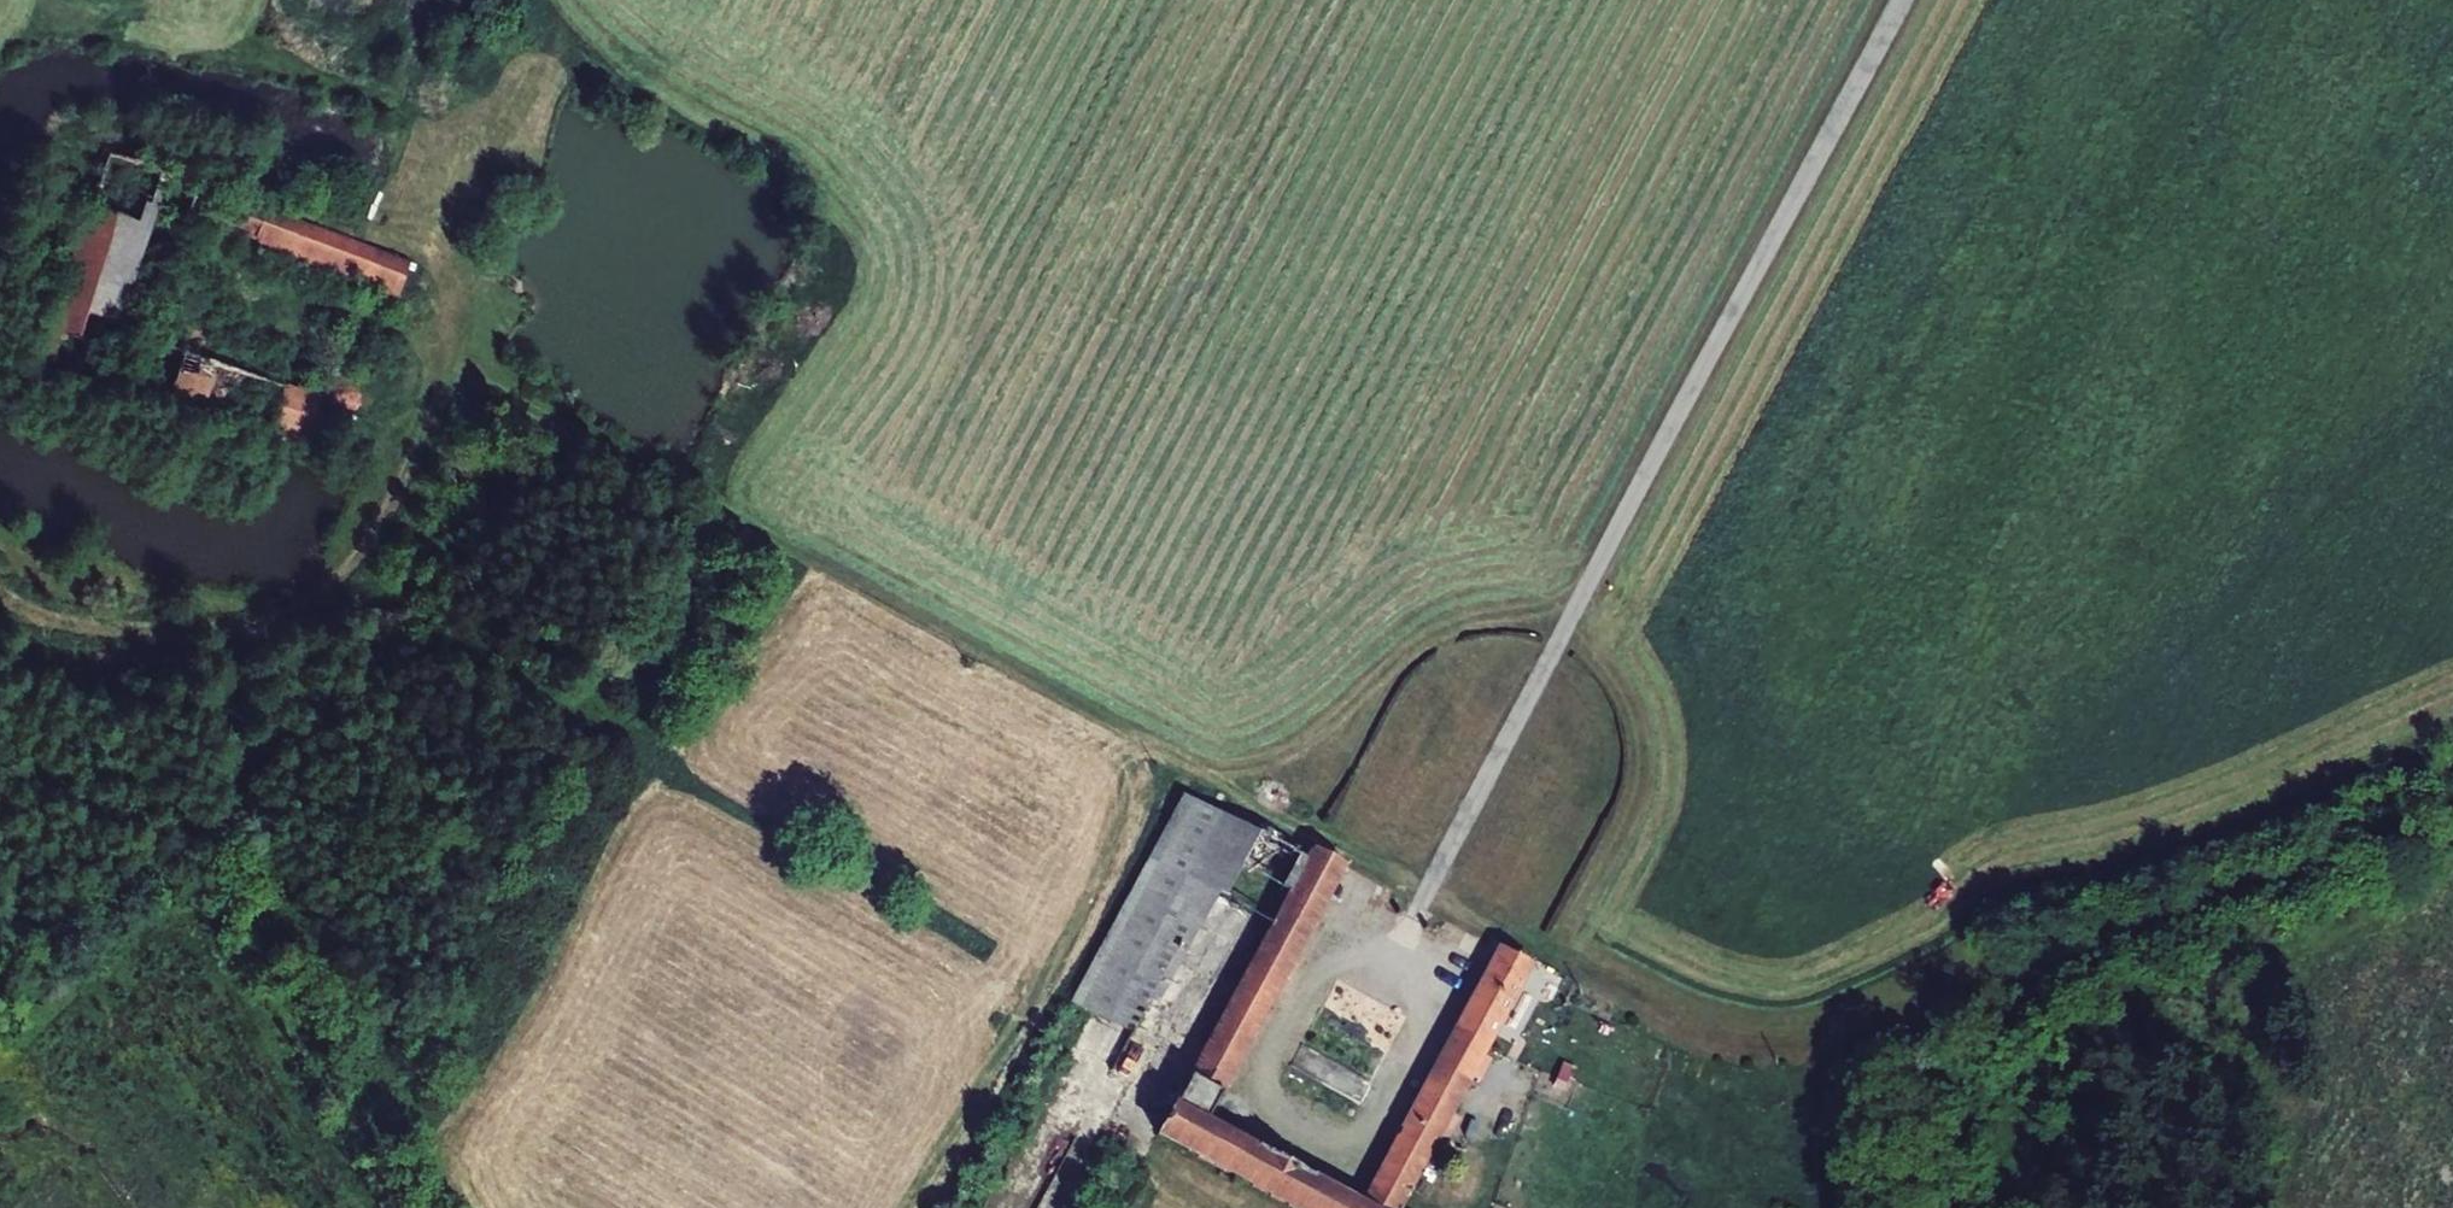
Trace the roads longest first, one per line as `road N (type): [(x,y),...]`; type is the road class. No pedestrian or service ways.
road 1 (track): [(2452,803),(2416,824),(1759,1069),(450,364)]

